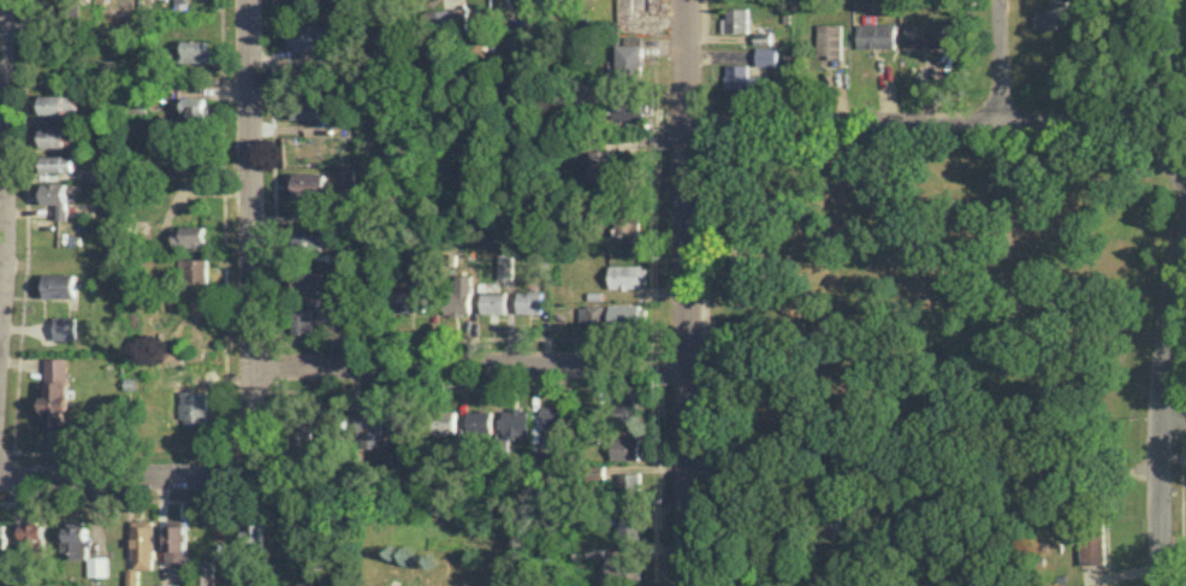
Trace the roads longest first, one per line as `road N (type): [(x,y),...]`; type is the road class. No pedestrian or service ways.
road 1 (residential): [(689,585),(687,0)]
road 2 (residential): [(684,128),(1107,123),(1150,137),(1185,187)]
road 3 (residential): [(245,464),(253,443),(249,0)]
road 4 (residential): [(253,362),(689,366)]
road 5 (residential): [(1162,585),(1161,420),(1185,216)]
road 6 (residential): [(0,478),(214,475),(245,464)]
road 7 (residential): [(1000,124),(998,0)]

